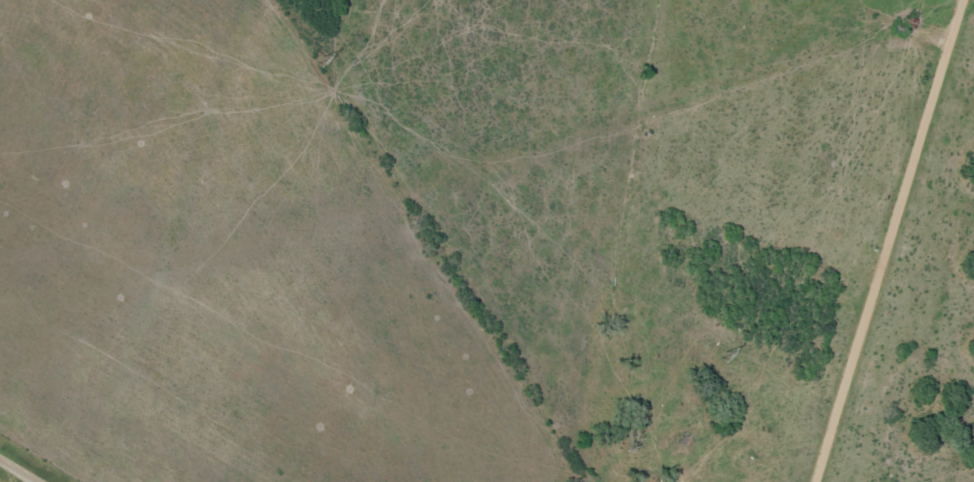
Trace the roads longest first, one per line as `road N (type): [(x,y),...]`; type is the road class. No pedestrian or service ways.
road 1 (residential): [(810,481),(961,0)]

